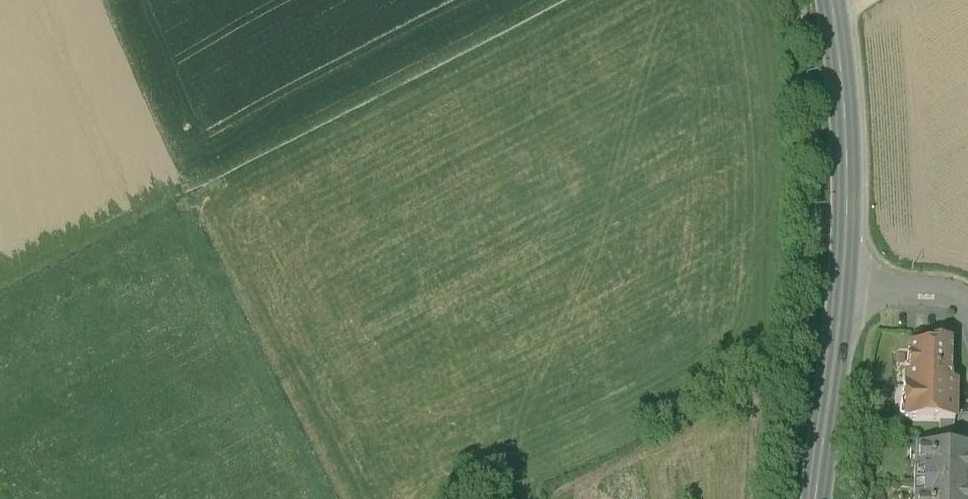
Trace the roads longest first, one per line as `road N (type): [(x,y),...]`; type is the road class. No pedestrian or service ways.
road 1 (secondary): [(841,273),(845,208),(829,0)]
road 2 (secondary): [(815,498),(841,273)]
road 3 (residential): [(841,273),(942,286),(967,298)]

